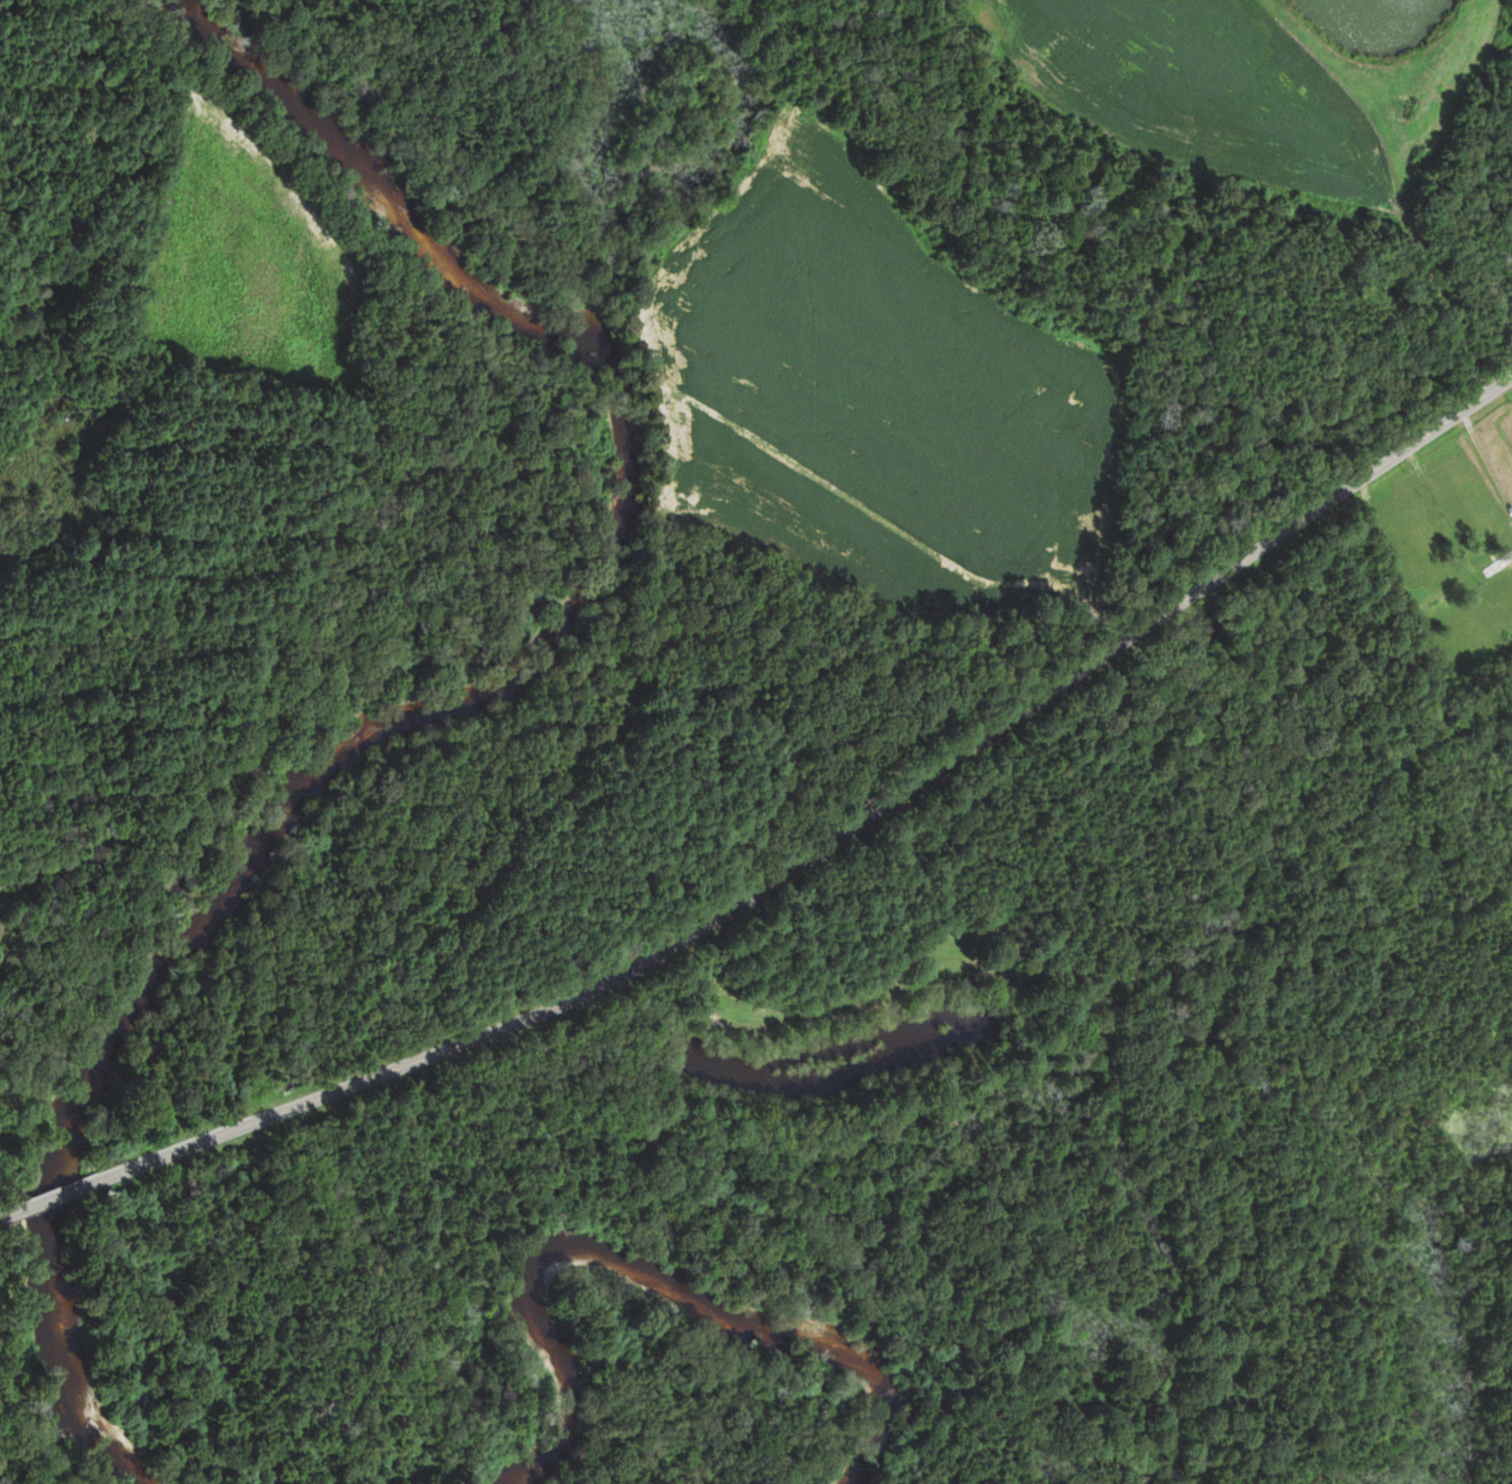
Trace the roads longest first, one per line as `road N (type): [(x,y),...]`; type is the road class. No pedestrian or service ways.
road 1 (residential): [(102,1179),(519,1023),(667,953),(1511,381)]

